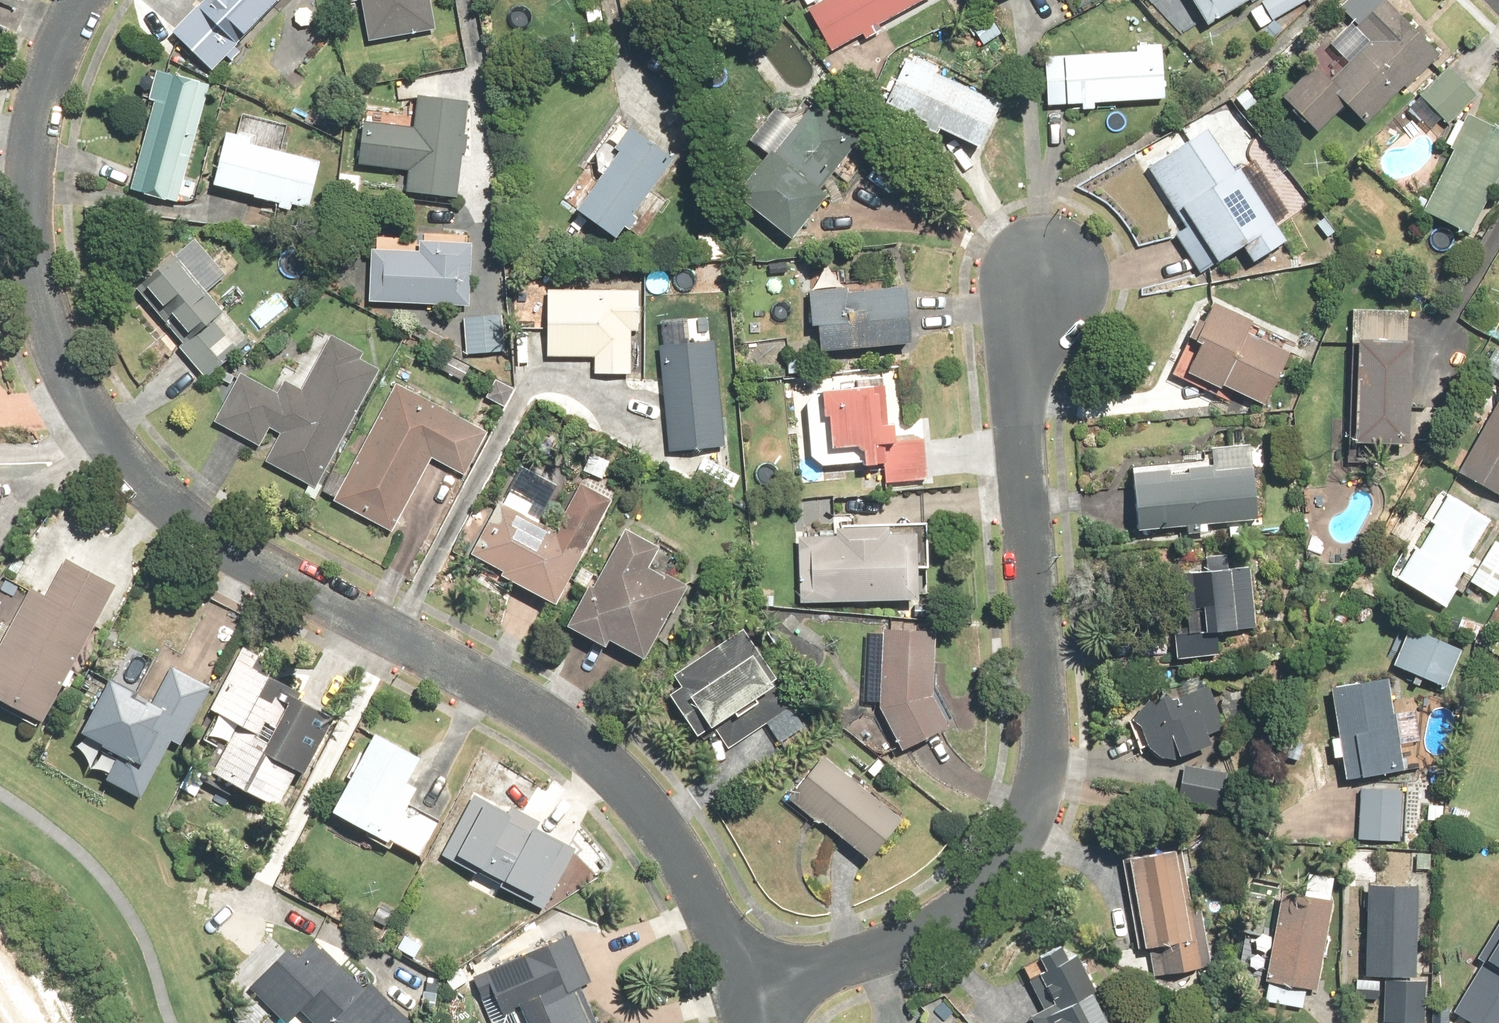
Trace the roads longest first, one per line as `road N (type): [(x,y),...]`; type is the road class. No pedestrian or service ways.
road 1 (residential): [(740,997),(685,869),(634,793),(569,736),(518,701),(245,559),(161,500),(113,450),(72,383),(39,276),(30,175),(47,91),(92,0)]
road 2 (residential): [(740,997),(926,933),(994,870),(1020,825),(1039,779),(1047,723),(1028,368),(1057,258)]

